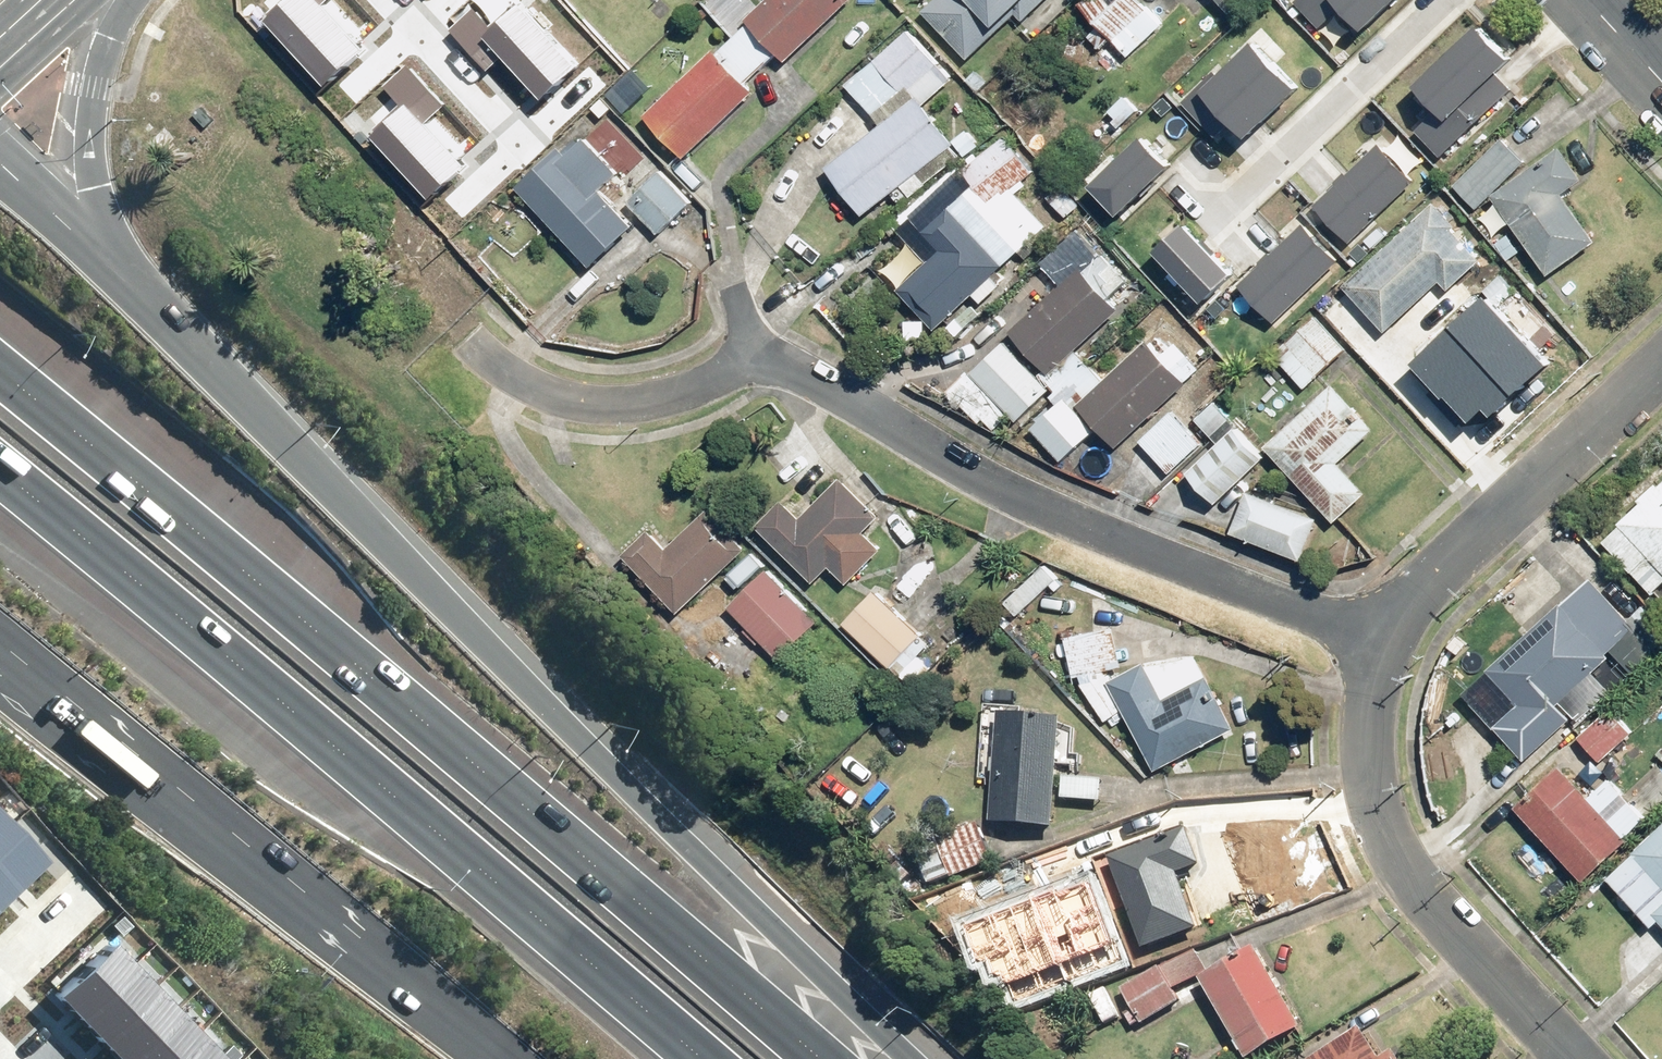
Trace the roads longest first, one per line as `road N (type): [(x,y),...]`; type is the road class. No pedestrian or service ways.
road 1 (motorway): [(135,290),(912,1058)]
road 2 (motorway): [(0,356),(124,452),(829,1058)]
road 3 (motorway): [(750,1058),(0,452)]
road 4 (residential): [(759,352),(1050,511),(1384,646)]
road 5 (motorway): [(516,1058),(0,639)]
road 6 (residential): [(1575,1058),(1401,868),(1376,800),(1369,725),(1384,646)]
road 7 (residential): [(1384,646),(1405,606),(1437,573),(1661,370)]
road 8 (residential): [(475,342),(520,378),(569,400),(621,404),(660,399),(759,352)]
road 9 (motorway): [(84,0),(98,186),(135,290)]
road 10 (motorway): [(0,161),(135,290)]

